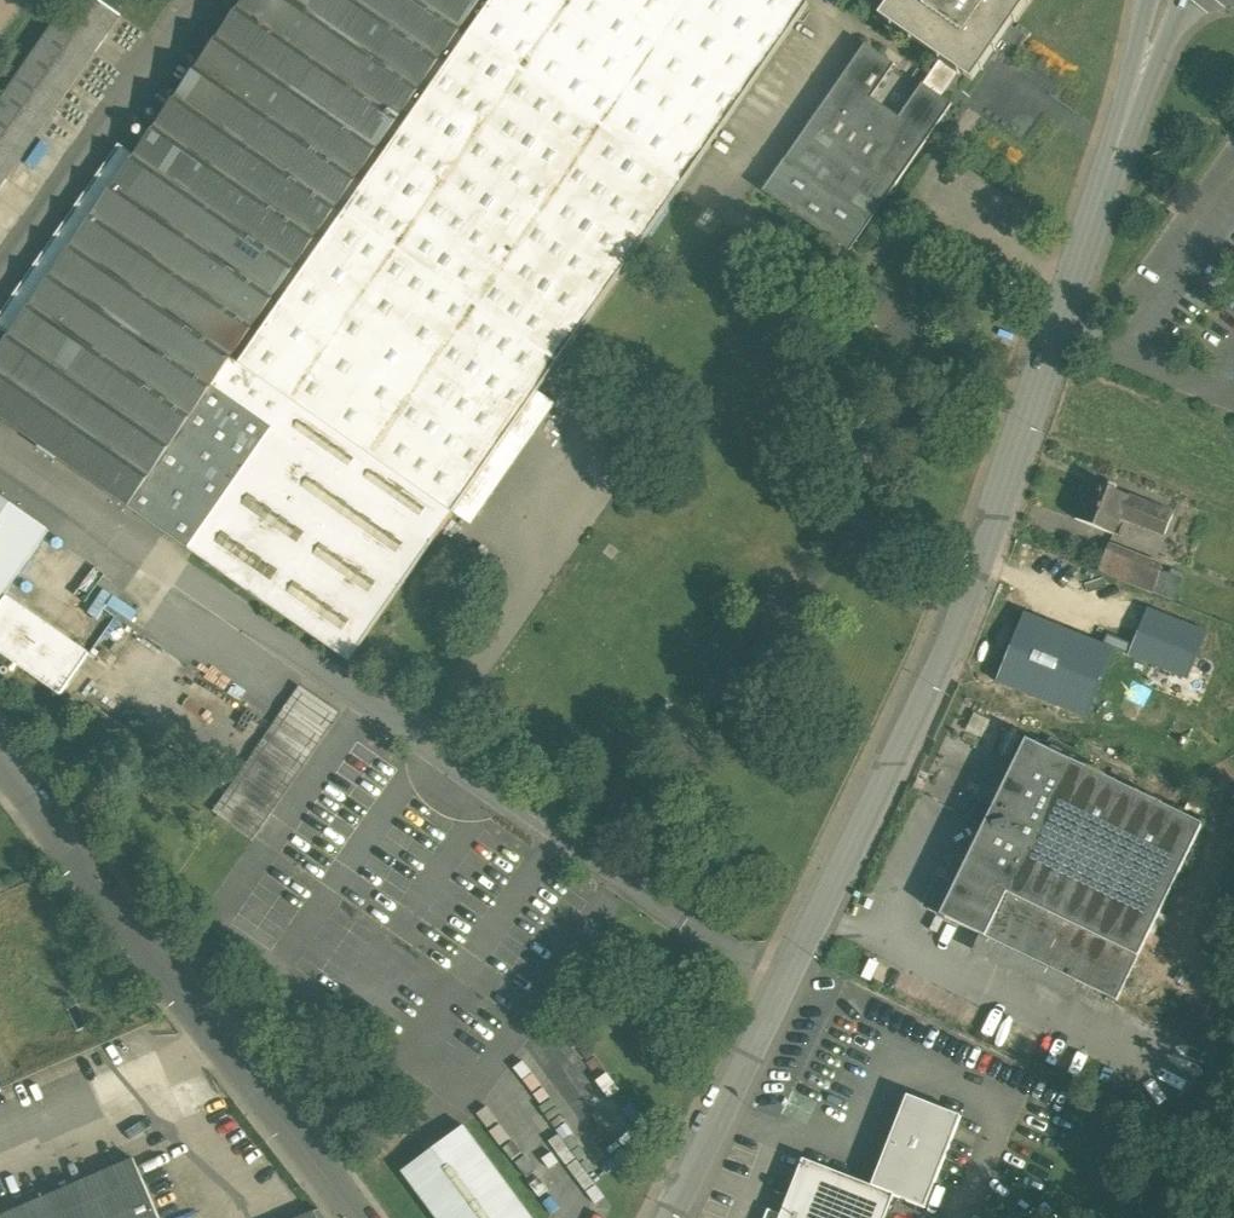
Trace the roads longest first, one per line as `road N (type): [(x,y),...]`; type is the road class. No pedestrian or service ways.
road 1 (tertiary): [(670,1217),(937,664),(1167,0)]
road 2 (tertiary): [(0,762),(355,1217)]

